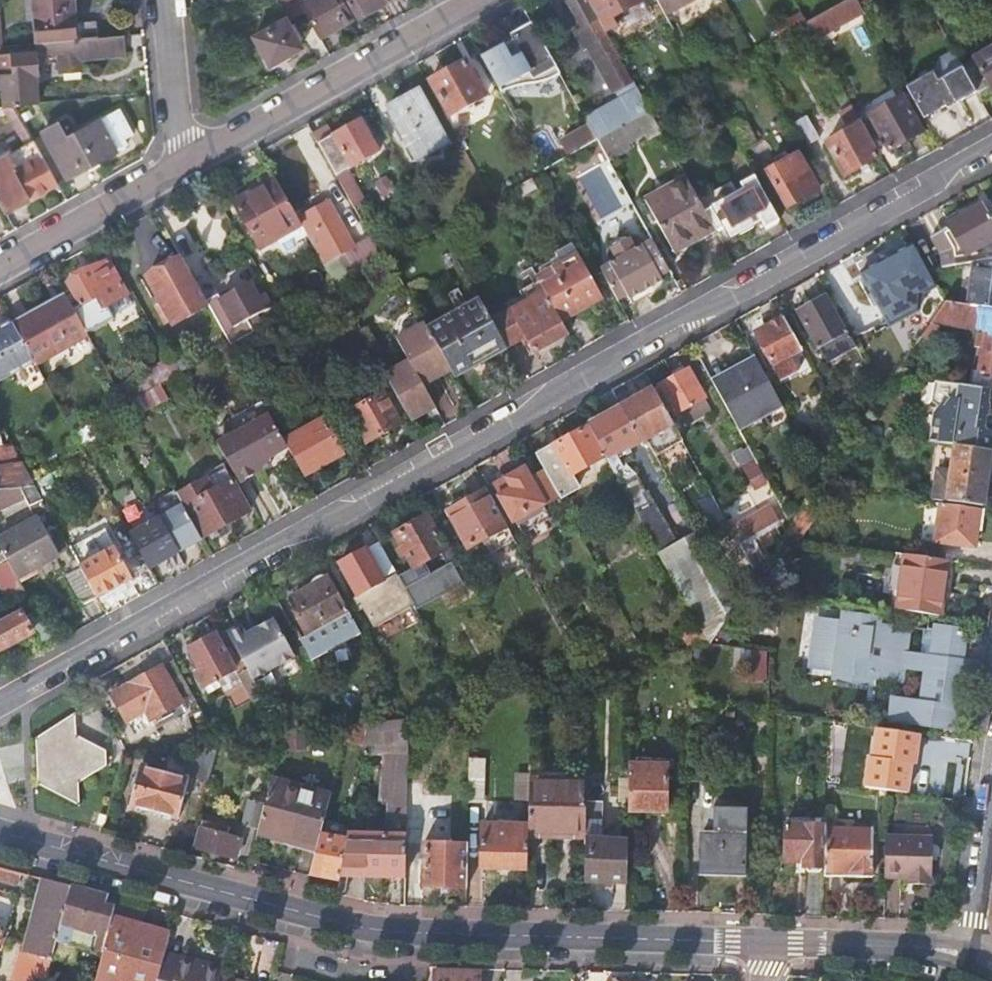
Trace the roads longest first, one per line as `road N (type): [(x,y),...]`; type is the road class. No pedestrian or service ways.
road 1 (residential): [(0,701),(991,150)]
road 2 (secondary): [(0,833),(374,930),(775,943)]
road 3 (residential): [(184,164),(478,0)]
road 4 (residential): [(0,267),(184,164)]
road 5 (secondary): [(775,943),(967,953)]
road 6 (residential): [(184,164),(168,0)]
road 7 (residential): [(991,824),(967,953)]

